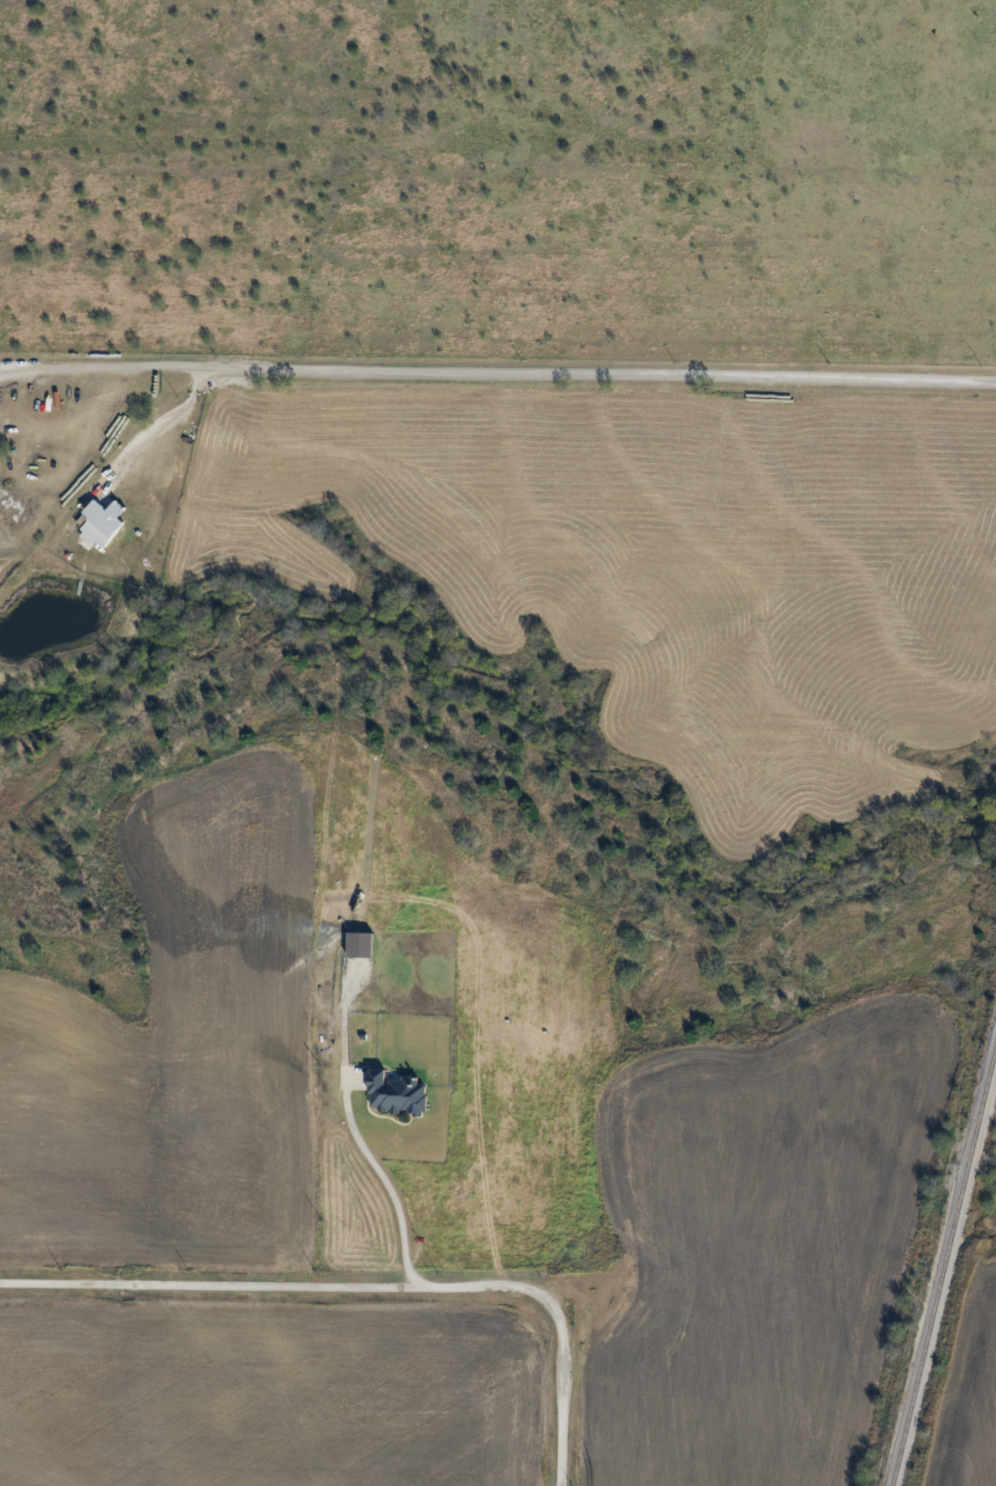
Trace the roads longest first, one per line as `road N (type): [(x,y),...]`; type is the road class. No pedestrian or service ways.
road 1 (residential): [(995,384),(43,366)]
road 2 (residential): [(568,1485),(567,1328),(542,1291),(0,1283)]

